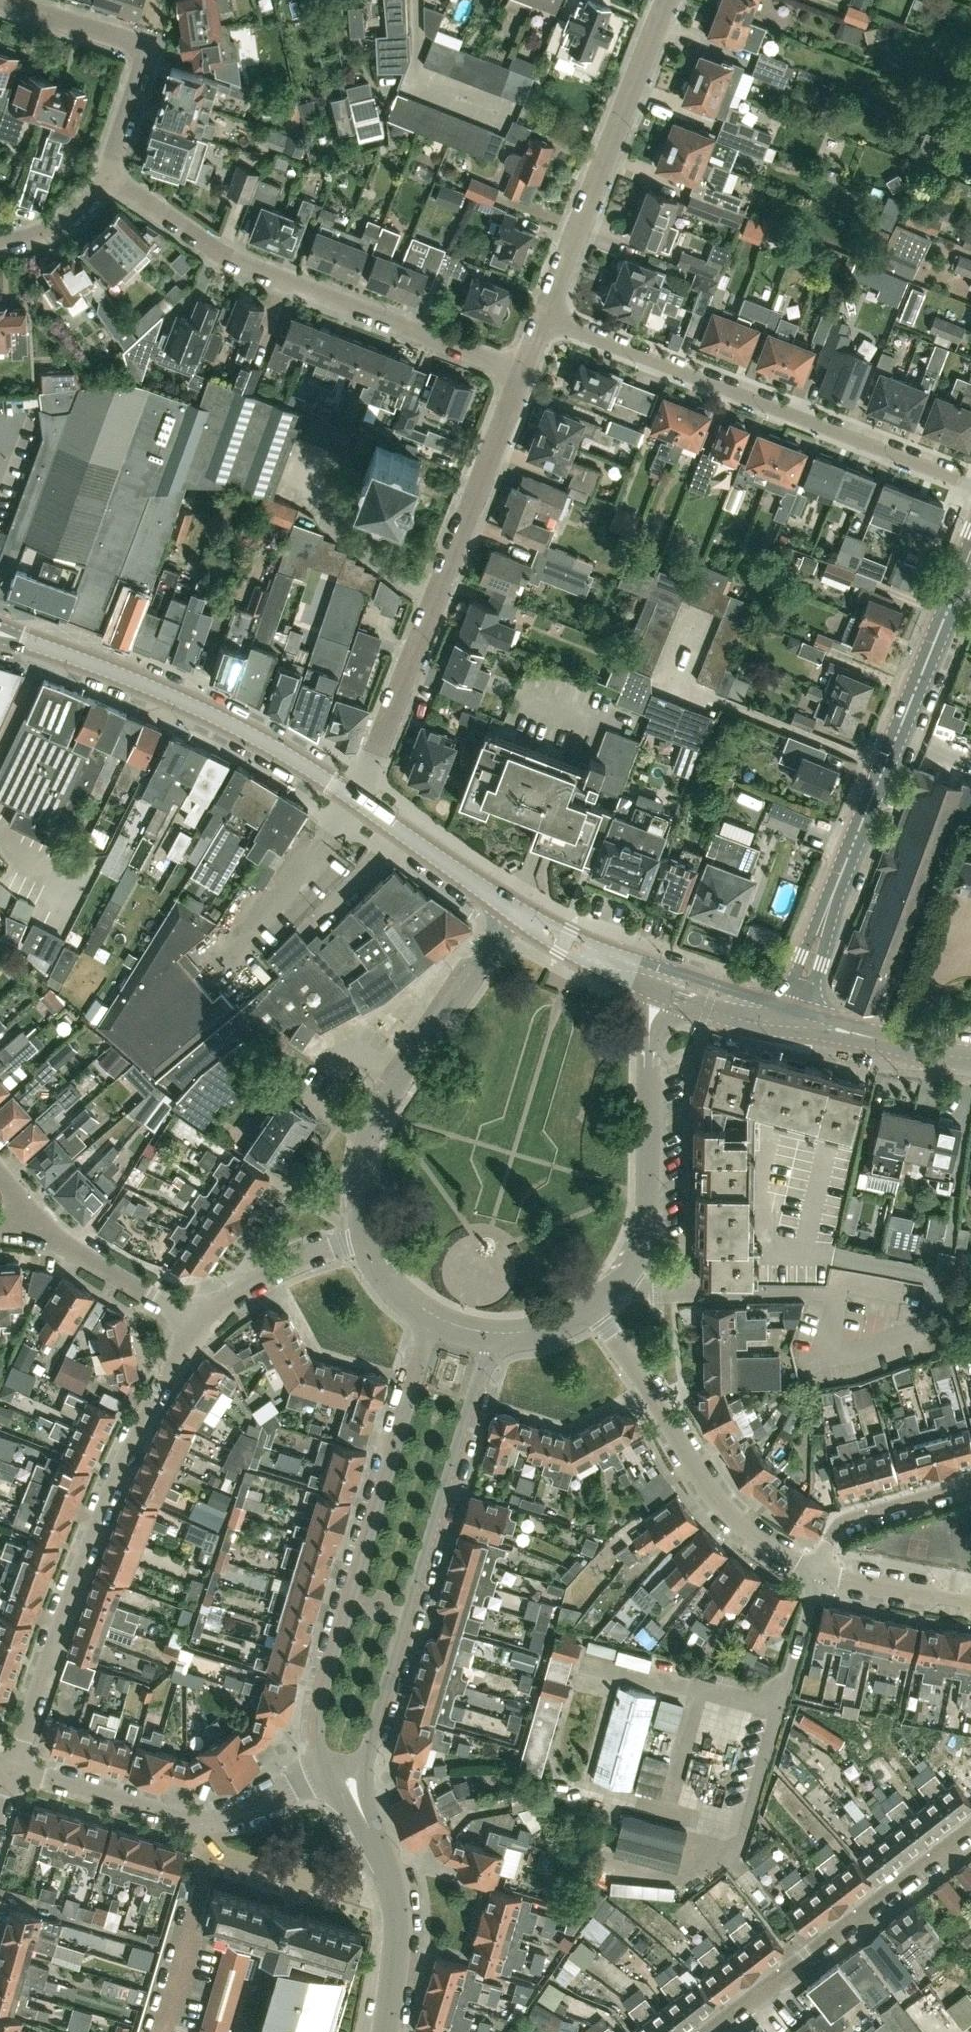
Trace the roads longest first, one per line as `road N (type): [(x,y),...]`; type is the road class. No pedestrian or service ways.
road 1 (residential): [(616,1278),(648,1288),(837,1287),(824,1338),(835,1354),(929,1327),(938,1289),(933,1278),(845,1255)]
road 2 (residential): [(14,1770),(98,1505),(195,1322)]
road 3 (unclassified): [(350,1791),(490,1328)]
road 4 (unclassified): [(429,1310),(307,1730),(320,1766)]
road 5 (tertiary): [(790,1007),(958,574)]
road 6 (residential): [(355,795),(520,367)]
road 7 (residential): [(970,478),(544,311)]
road 8 (residential): [(520,367),(244,265),(110,176)]
road 9 (tertiary): [(355,795),(193,703),(0,633)]
road 10 (unclassified): [(518,907),(366,1131),(358,1165),(361,1233)]
road 11 (residential): [(817,1565),(736,1517),(695,1471),(588,1301)]
road 12 (residential): [(544,311),(663,0)]
road 13 (residential): [(707,2031),(970,1833)]
road 14 (residential): [(320,1766),(216,1820),(182,1818),(14,1770)]
road 15 (unclassified): [(616,1278),(641,1215),(650,975)]
road 16 (residential): [(110,176),(144,63),(139,49),(0,1)]
road 17 (unclassified): [(383,2031),(394,1890),(350,1791)]
road 18 (residential): [(195,1322),(66,1245),(31,1210)]
road 19 (tertiary): [(518,907),(355,795)]
road 20 (residential): [(817,1565),(841,1515),(970,1477)]
road 21 (residential): [(195,1322),(267,1272),(361,1233)]
road 22 (tertiary): [(970,1053),(790,1007)]
road 23 (residential): [(970,1597),(817,1565)]
road 24 (tertiary): [(650,975),(546,931),(518,907)]
road 25 (tertiary): [(790,1007),(692,976),(650,975)]
road 26 (residential): [(0,241),(58,225),(110,176)]

